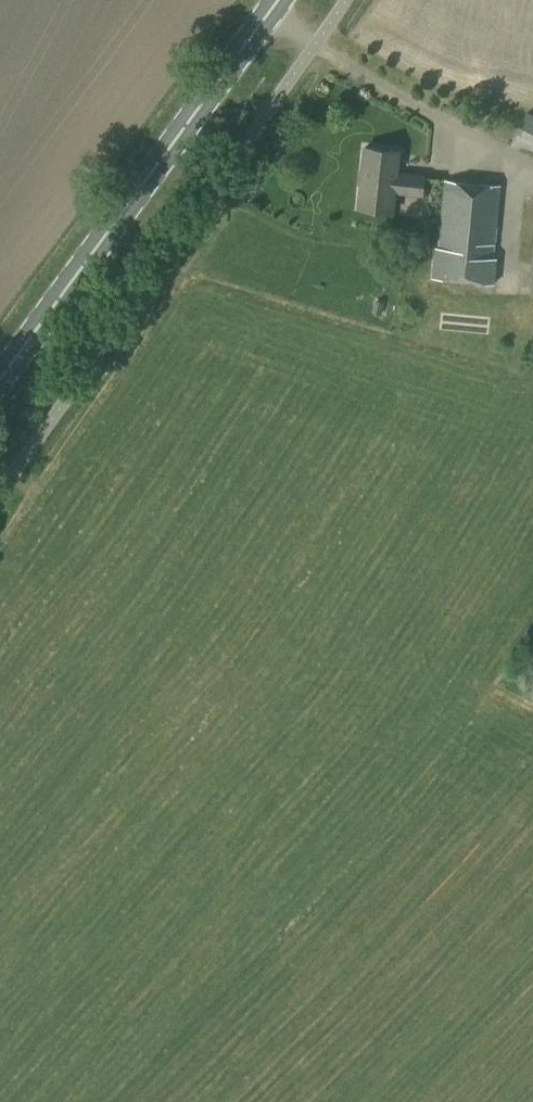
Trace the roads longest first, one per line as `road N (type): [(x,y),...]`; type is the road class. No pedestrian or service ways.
road 1 (primary): [(0,377),(278,0)]

